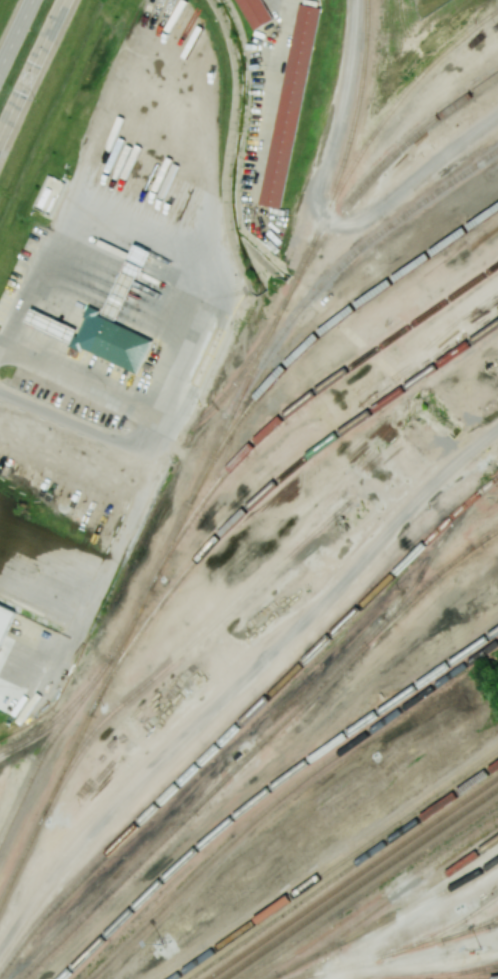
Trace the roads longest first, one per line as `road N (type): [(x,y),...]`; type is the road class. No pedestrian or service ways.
road 1 (primary): [(0,139),(66,0)]

